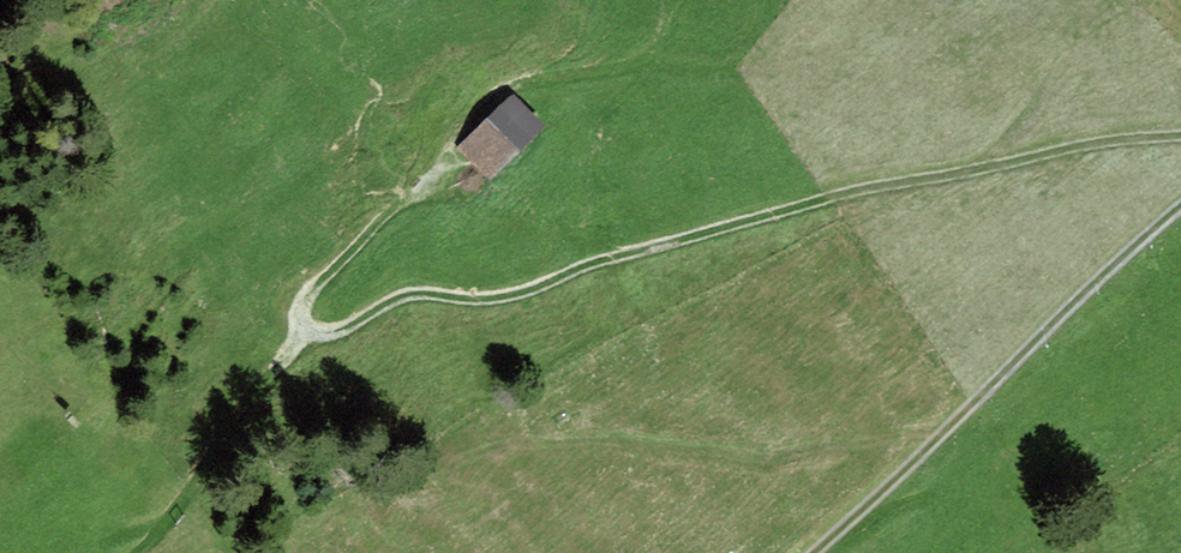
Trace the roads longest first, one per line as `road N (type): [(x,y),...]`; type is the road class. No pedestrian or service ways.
road 1 (track): [(1180,139),(852,202),(628,262),(533,300),(398,304),(348,339),(302,355),(140,552)]
road 2 (track): [(660,53),(635,69),(458,100),(441,123),(417,193),(310,299),(307,320),(318,346)]
road 3 (unclassified): [(820,552),(1180,214)]

